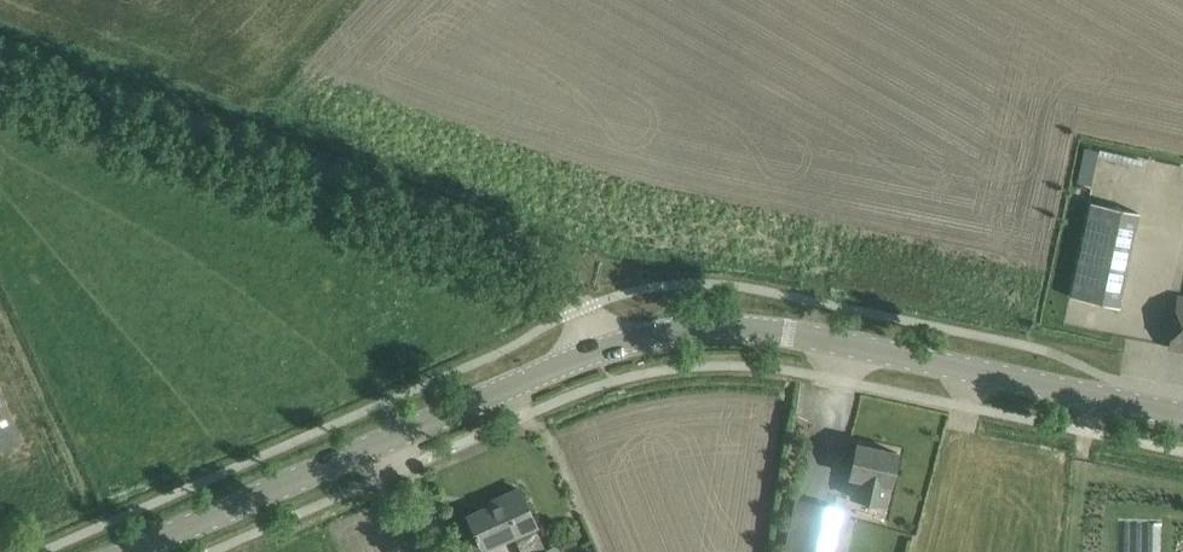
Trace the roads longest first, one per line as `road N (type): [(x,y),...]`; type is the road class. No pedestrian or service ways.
road 1 (unclassified): [(601,350),(568,274),(536,246),(0,53)]
road 2 (tertiary): [(1182,413),(792,331),(681,331),(601,350)]
road 3 (tertiary): [(128,551),(601,350)]

